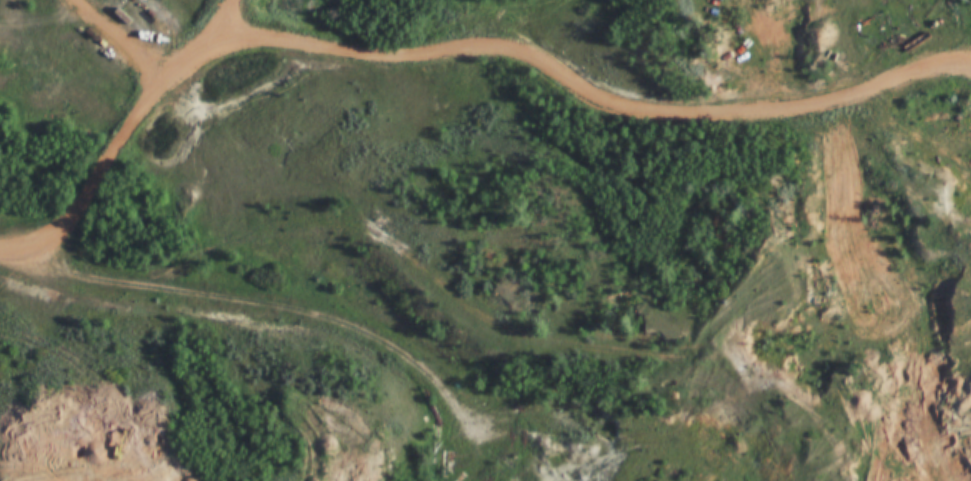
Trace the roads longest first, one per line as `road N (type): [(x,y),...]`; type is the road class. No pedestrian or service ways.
road 1 (residential): [(26,250),(71,276),(152,286),(292,222),(373,235),(485,327),(523,340),(732,359),(874,300),(970,276)]
road 2 (residential): [(841,101),(778,117),(672,119),(601,107),(545,68),(488,46),(409,61),(259,41),(179,85),(116,150),(73,225),(26,250),(0,249)]
road 3 (residential): [(474,415),(397,354),(332,323),(152,286)]
road 4 (residential): [(841,101),(941,194),(970,236)]
road 5 (residential): [(970,51),(930,60),(841,101)]

